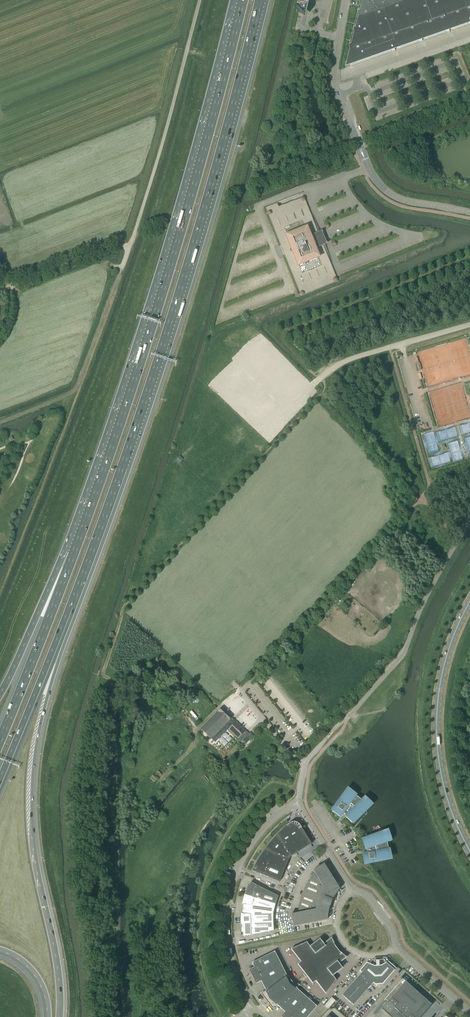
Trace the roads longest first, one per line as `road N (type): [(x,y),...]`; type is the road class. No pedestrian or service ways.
road 1 (motorway): [(240,0),(149,320),(71,551)]
road 2 (motorway): [(60,1016),(33,846),(33,770),(51,684),(118,501),(122,467)]
road 3 (motorway): [(122,467),(169,326),(258,0)]
road 4 (motorway): [(0,781),(122,467)]
road 5 (unclassified): [(469,212),(402,199),(373,175),(333,79),(345,0)]
road 6 (unclassified): [(120,273),(202,0)]
road 7 (secondary): [(469,853),(448,805),(435,721),(445,659),(469,598)]
road 8 (track): [(247,683),(420,499)]
road 9 (unclassified): [(247,1005),(228,950),(230,890),(262,828),(297,804)]
road 10 (motorway): [(71,551),(0,738)]
road 11 (motorway): [(71,551),(0,696)]
road 12 (unclassified): [(469,324),(353,358),(321,377)]
road 13 (track): [(420,499),(321,393)]

